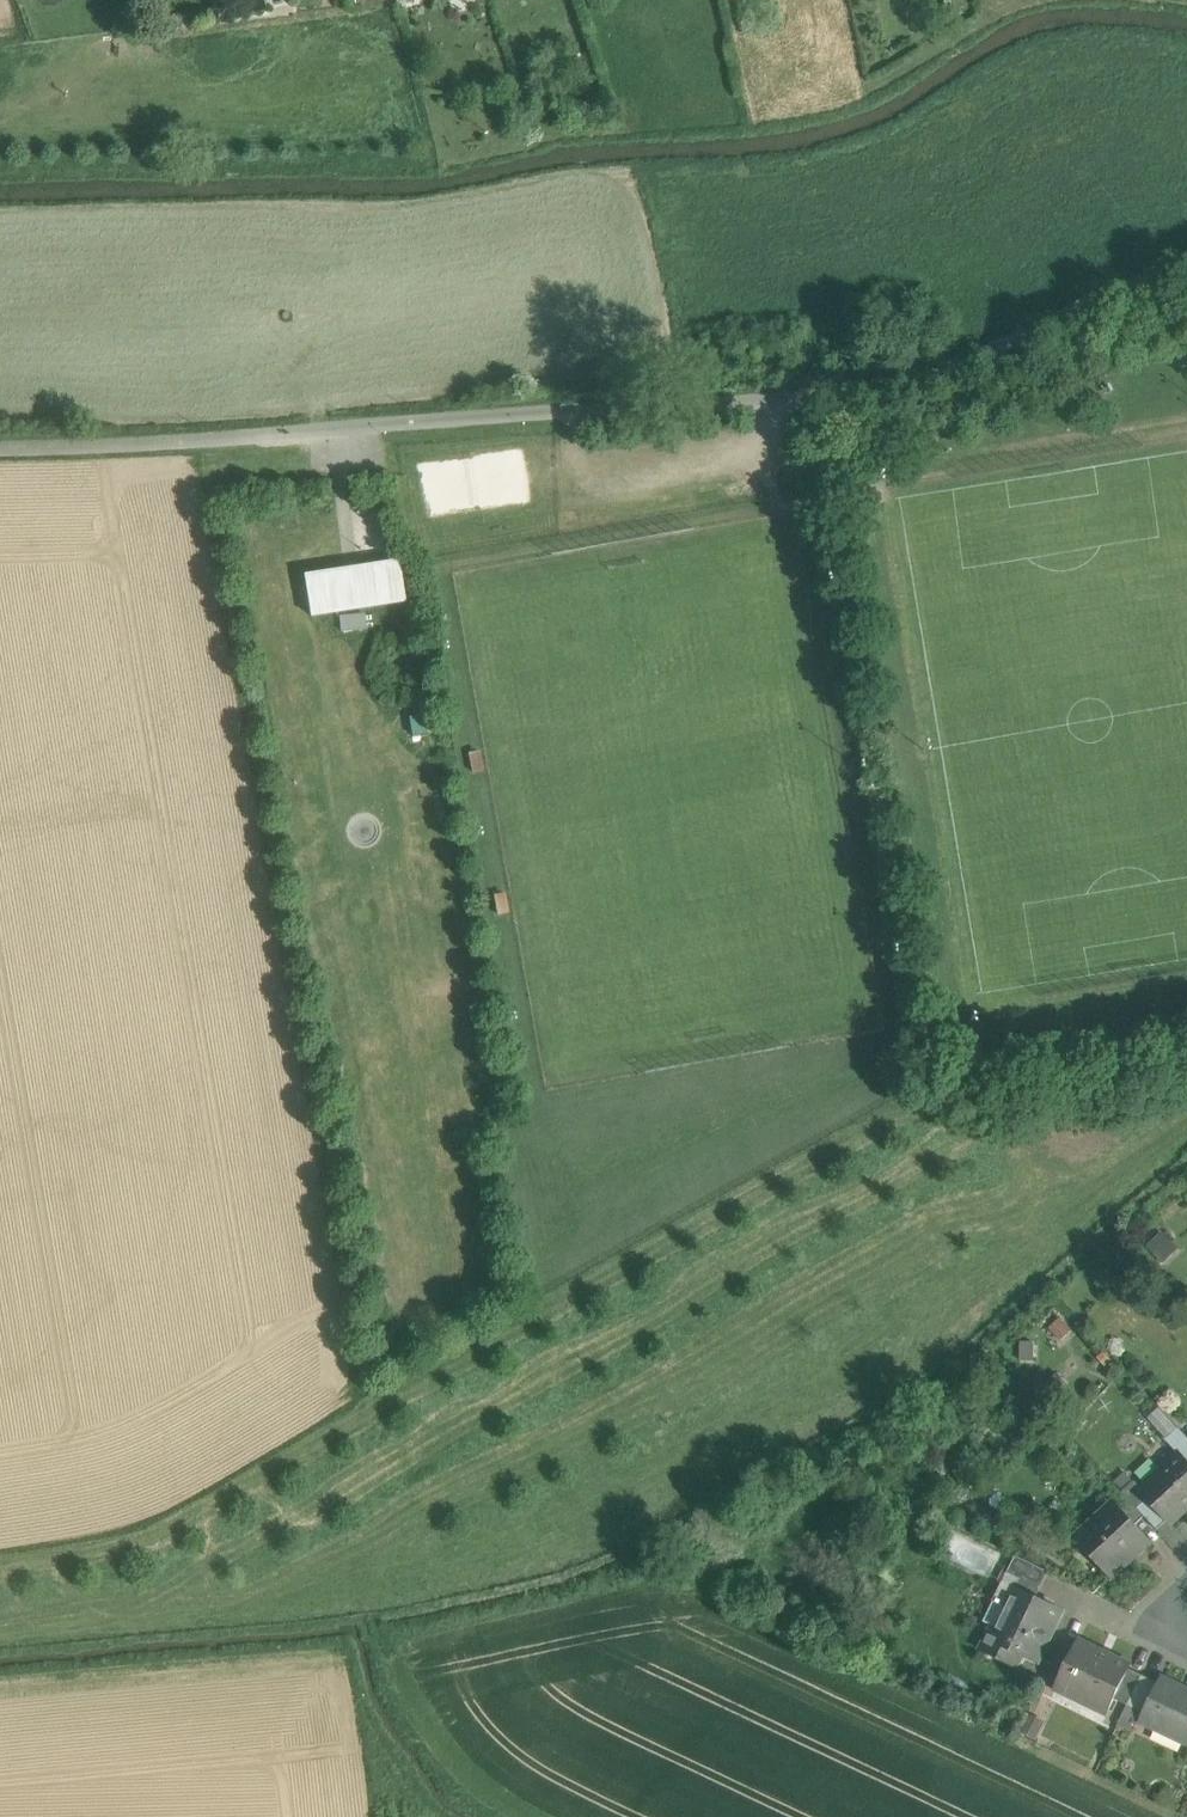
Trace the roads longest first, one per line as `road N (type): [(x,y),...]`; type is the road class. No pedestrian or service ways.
road 1 (track): [(1186,272),(1108,297),(931,374),(791,395),(0,449)]

